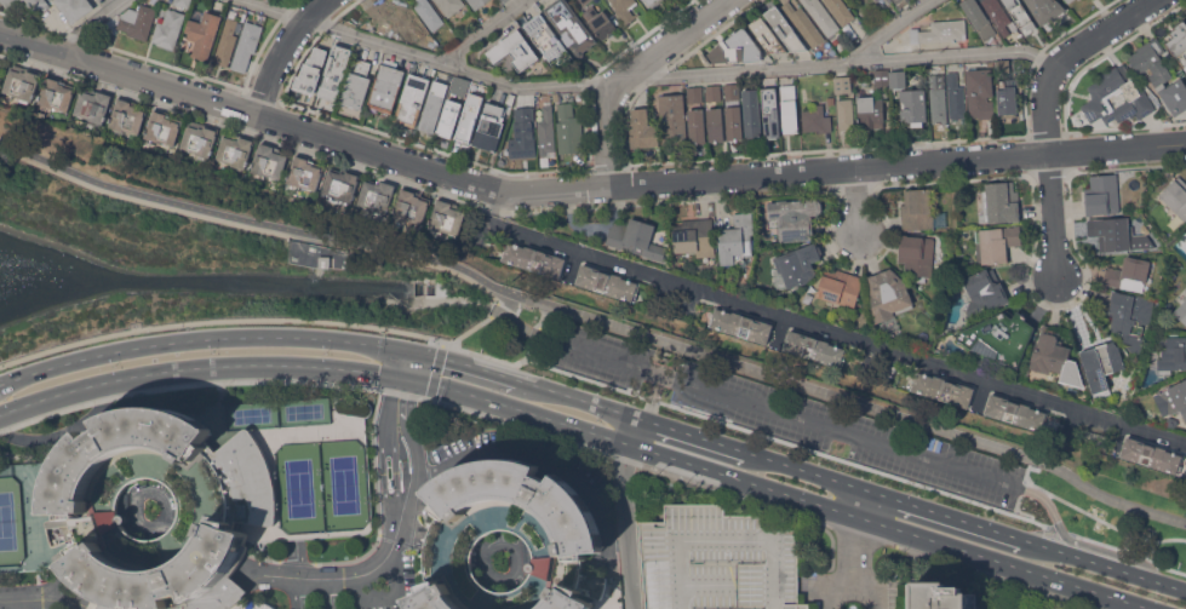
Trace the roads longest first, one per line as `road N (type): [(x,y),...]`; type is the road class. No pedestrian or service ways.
road 1 (residential): [(0,32),(511,194),(1185,147)]
road 2 (residential): [(1185,445),(499,225),(495,214)]
road 3 (tertiary): [(406,350),(297,335),(171,341),(0,384)]
road 4 (tertiary): [(0,416),(181,374),(285,367),(401,378)]
road 5 (residential): [(1060,277),(1050,86),(1077,50),(1152,0)]
road 6 (residential): [(248,578),(340,578),(382,558),(408,475),(396,424),(401,378)]
road 7 (tertiary): [(860,517),(1155,608)]
road 8 (tertiary): [(631,443),(860,517)]
road 9 (tertiary): [(401,378),(631,443)]
road 10 (residential): [(76,594),(248,578)]
road 11 (tertiary): [(1026,540),(863,488)]
road 12 (tertiary): [(1185,589),(1026,540)]
road 13 (residential): [(619,84),(732,0)]
road 14 (residential): [(259,115),(292,38),(325,0)]
road 15 (tertiary): [(644,420),(521,380)]

